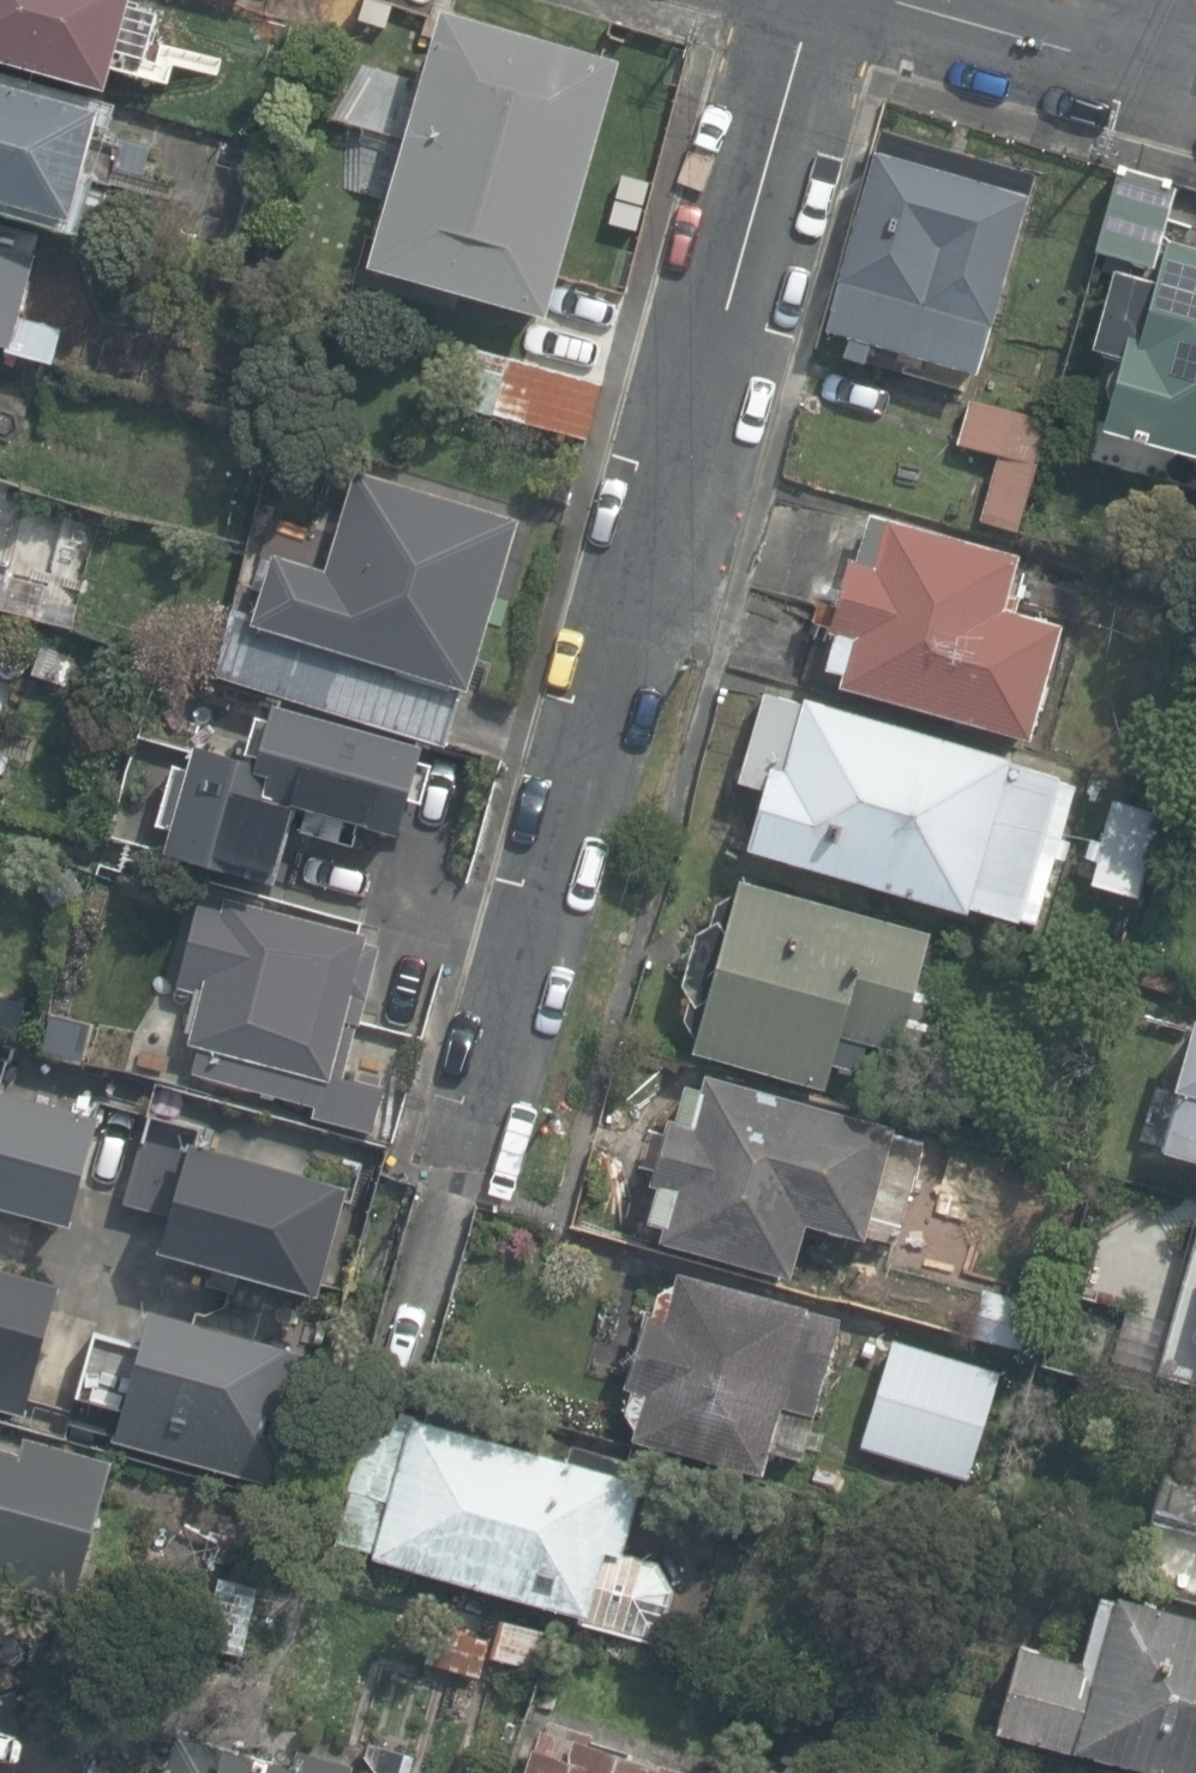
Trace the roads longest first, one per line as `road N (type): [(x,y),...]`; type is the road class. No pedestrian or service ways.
road 1 (residential): [(829,0),(479,1123)]
road 2 (residential): [(893,0),(1133,77)]

